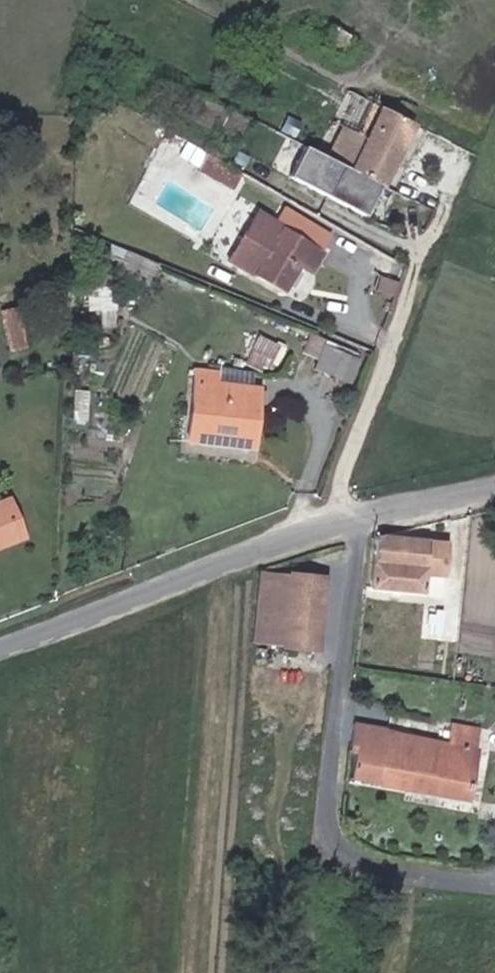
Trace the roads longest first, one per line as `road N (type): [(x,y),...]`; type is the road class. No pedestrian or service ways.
road 1 (residential): [(349,520),(357,544),(327,817),(344,854),(385,872),(494,886)]
road 2 (residential): [(0,647),(349,520)]
road 3 (track): [(422,256),(340,483),(349,520)]
road 4 (residential): [(349,520),(494,488)]

